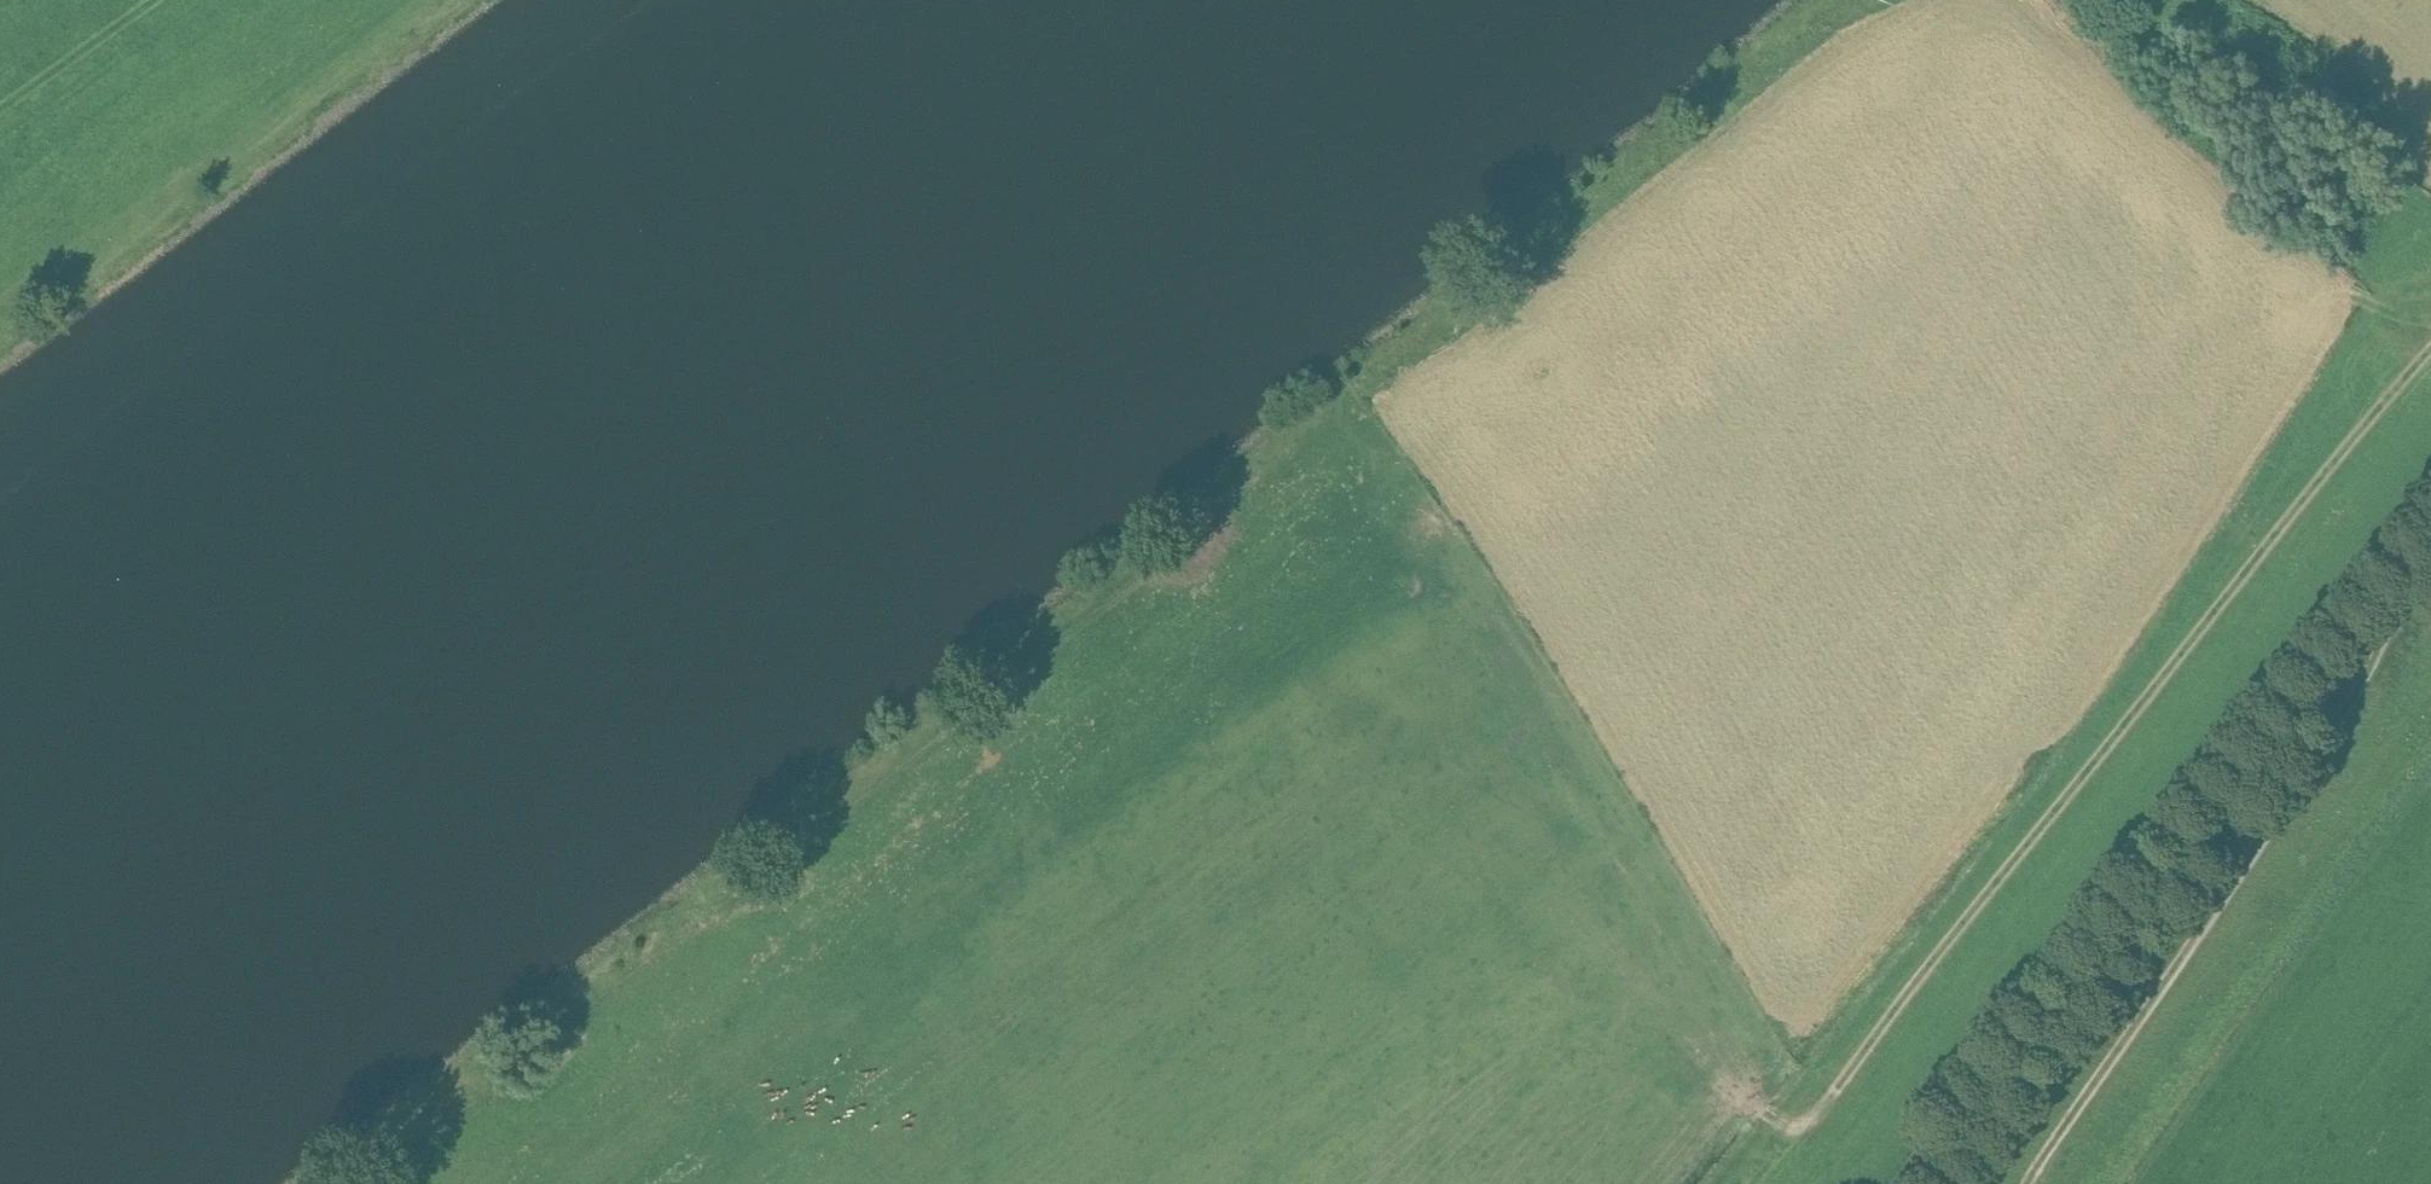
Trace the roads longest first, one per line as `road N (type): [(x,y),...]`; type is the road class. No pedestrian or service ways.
road 1 (tertiary): [(1910,1183),(2430,549)]

